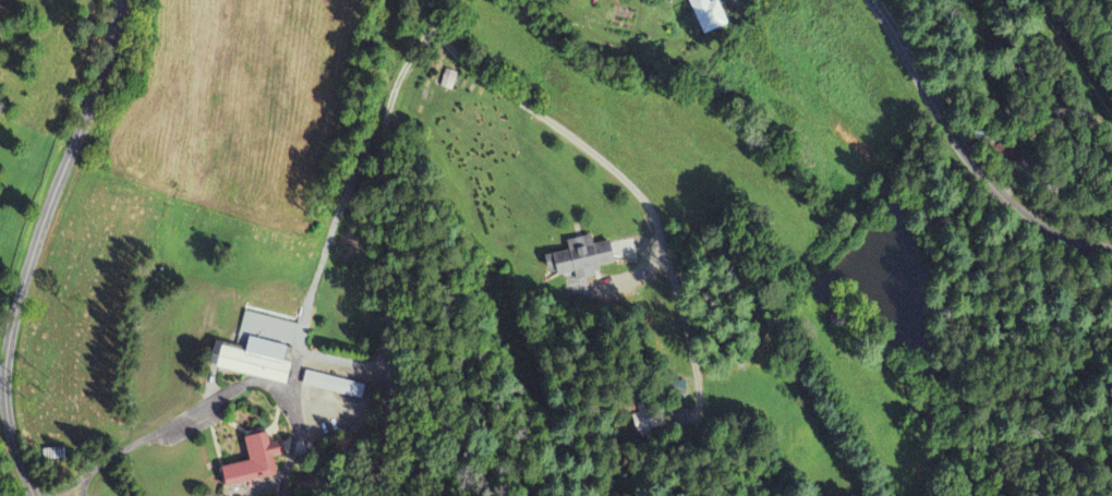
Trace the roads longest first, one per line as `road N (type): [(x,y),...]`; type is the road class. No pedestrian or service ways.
road 1 (residential): [(122,0),(100,85),(9,337),(4,398),(14,455),(32,495)]
road 2 (residential): [(1111,247),(1024,207),(942,114),(876,0)]
road 3 (residential): [(667,235),(614,168),(455,52),(439,27),(446,0)]

